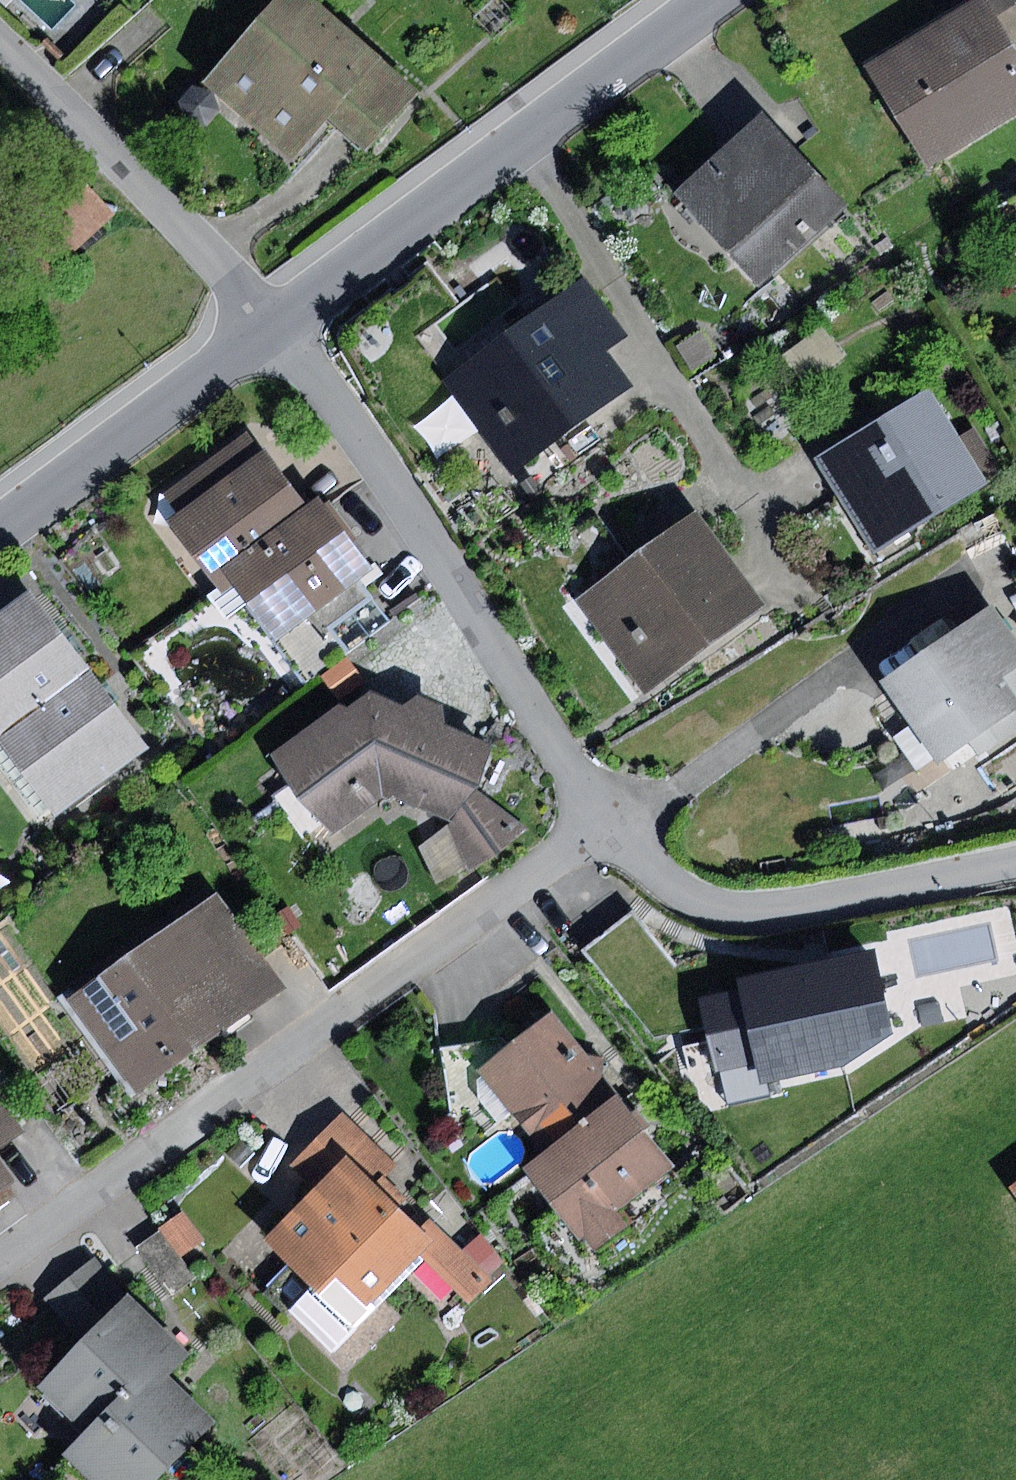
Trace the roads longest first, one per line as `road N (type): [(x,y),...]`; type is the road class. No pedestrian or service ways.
road 1 (residential): [(604,815),(0,1258)]
road 2 (residential): [(604,815),(409,506),(270,323)]
road 3 (residential): [(1015,861),(816,904),(734,908),(662,876),(604,815)]
road 4 (residential): [(525,136),(750,499)]
road 5 (residential): [(0,36),(270,323)]
road 6 (residential): [(0,520),(270,323)]
road 7 (residential): [(270,323),(525,136)]
road 8 (residential): [(525,136),(710,0)]

